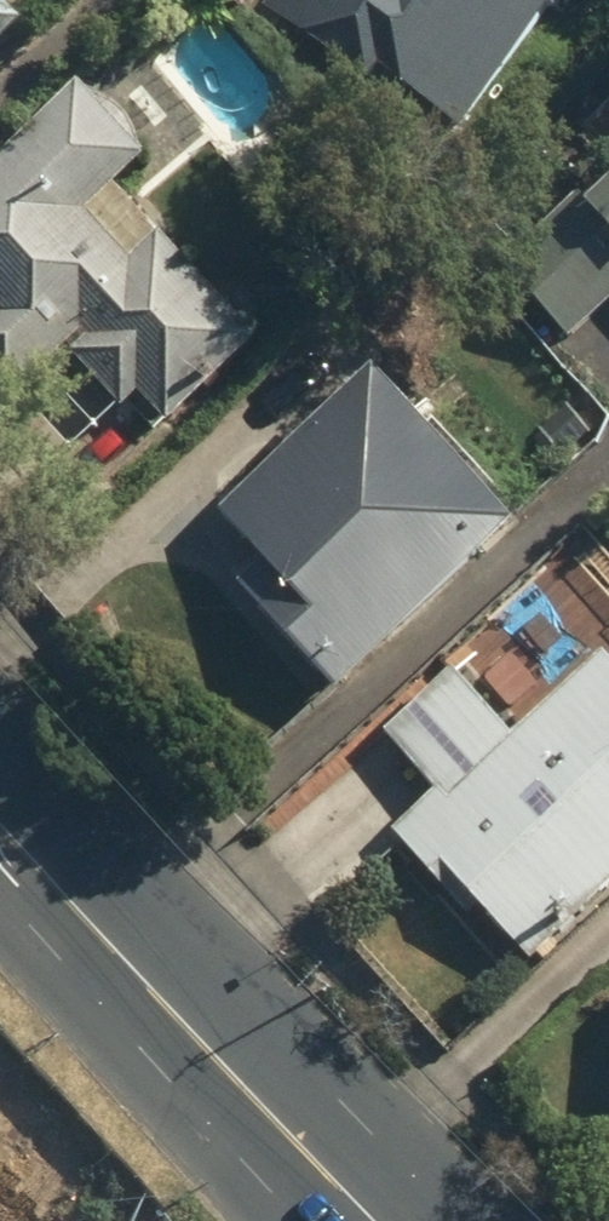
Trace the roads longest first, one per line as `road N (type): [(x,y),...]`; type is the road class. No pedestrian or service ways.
road 1 (secondary): [(247,1085),(0,831)]
road 2 (residential): [(87,1220),(247,1085)]
road 3 (secondary): [(377,1220),(247,1085)]

